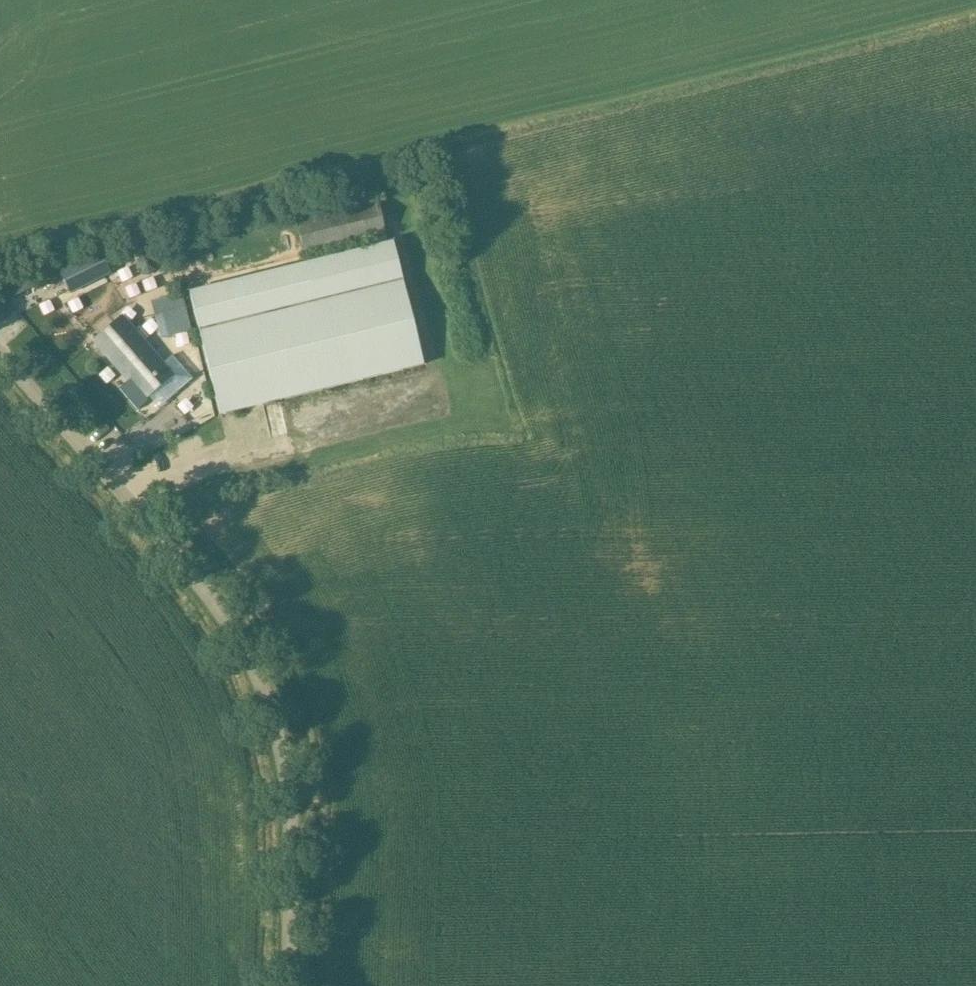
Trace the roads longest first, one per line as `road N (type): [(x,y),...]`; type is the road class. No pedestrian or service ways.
road 1 (unclassified): [(289,985),(292,828),(283,757),(252,659),(0,355)]

